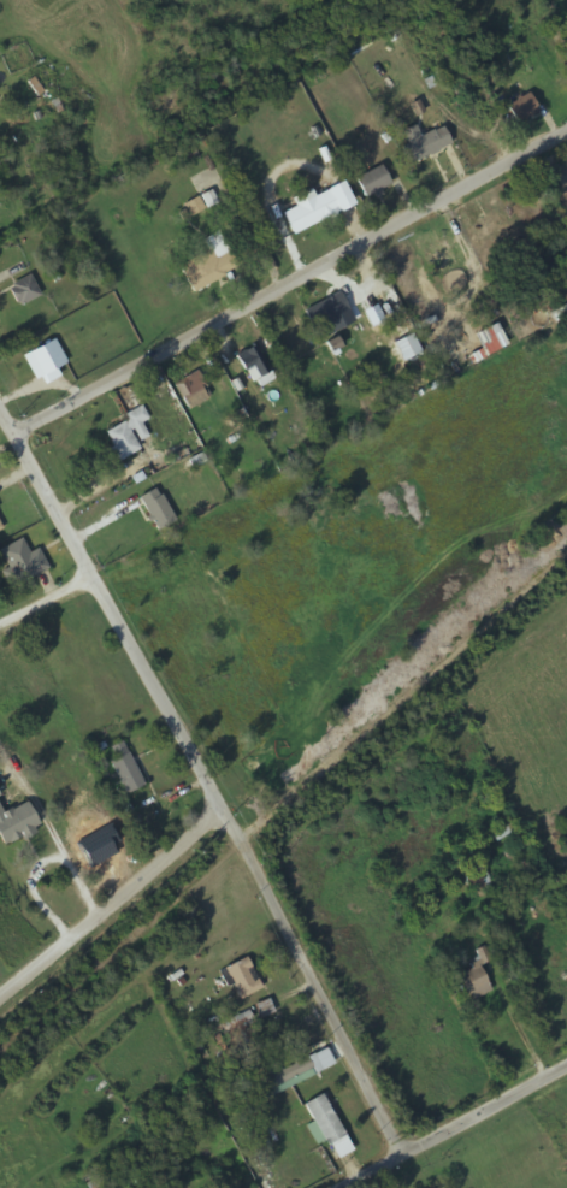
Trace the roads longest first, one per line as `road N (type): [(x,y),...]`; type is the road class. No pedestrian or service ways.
road 1 (residential): [(407,1156),(232,814),(0,395)]
road 2 (residential): [(23,437),(566,133)]
road 3 (residential): [(0,999),(232,814)]
road 4 (residential): [(347,1187),(566,1068)]

